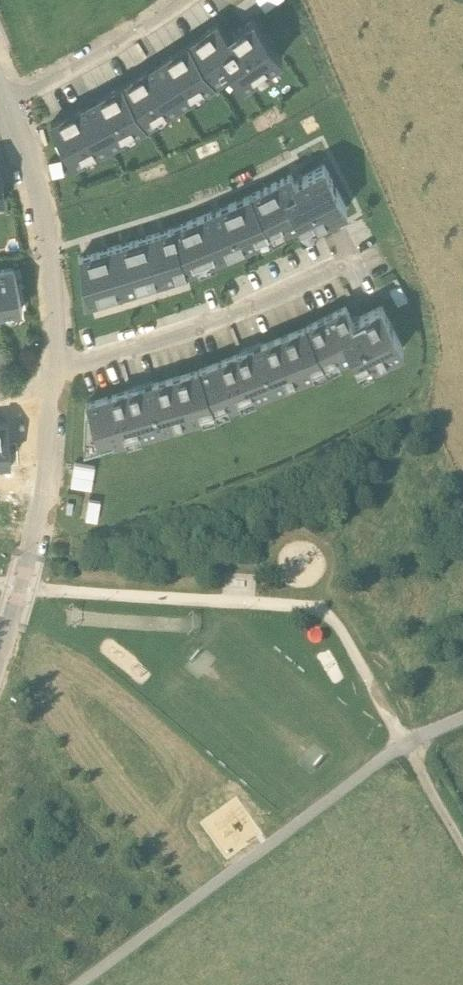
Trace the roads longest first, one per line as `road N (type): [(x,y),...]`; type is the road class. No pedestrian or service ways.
road 1 (track): [(79,984),(407,745),(462,720)]
road 2 (residential): [(51,387),(31,559),(0,672)]
road 3 (residential): [(17,115),(51,289),(51,387)]

